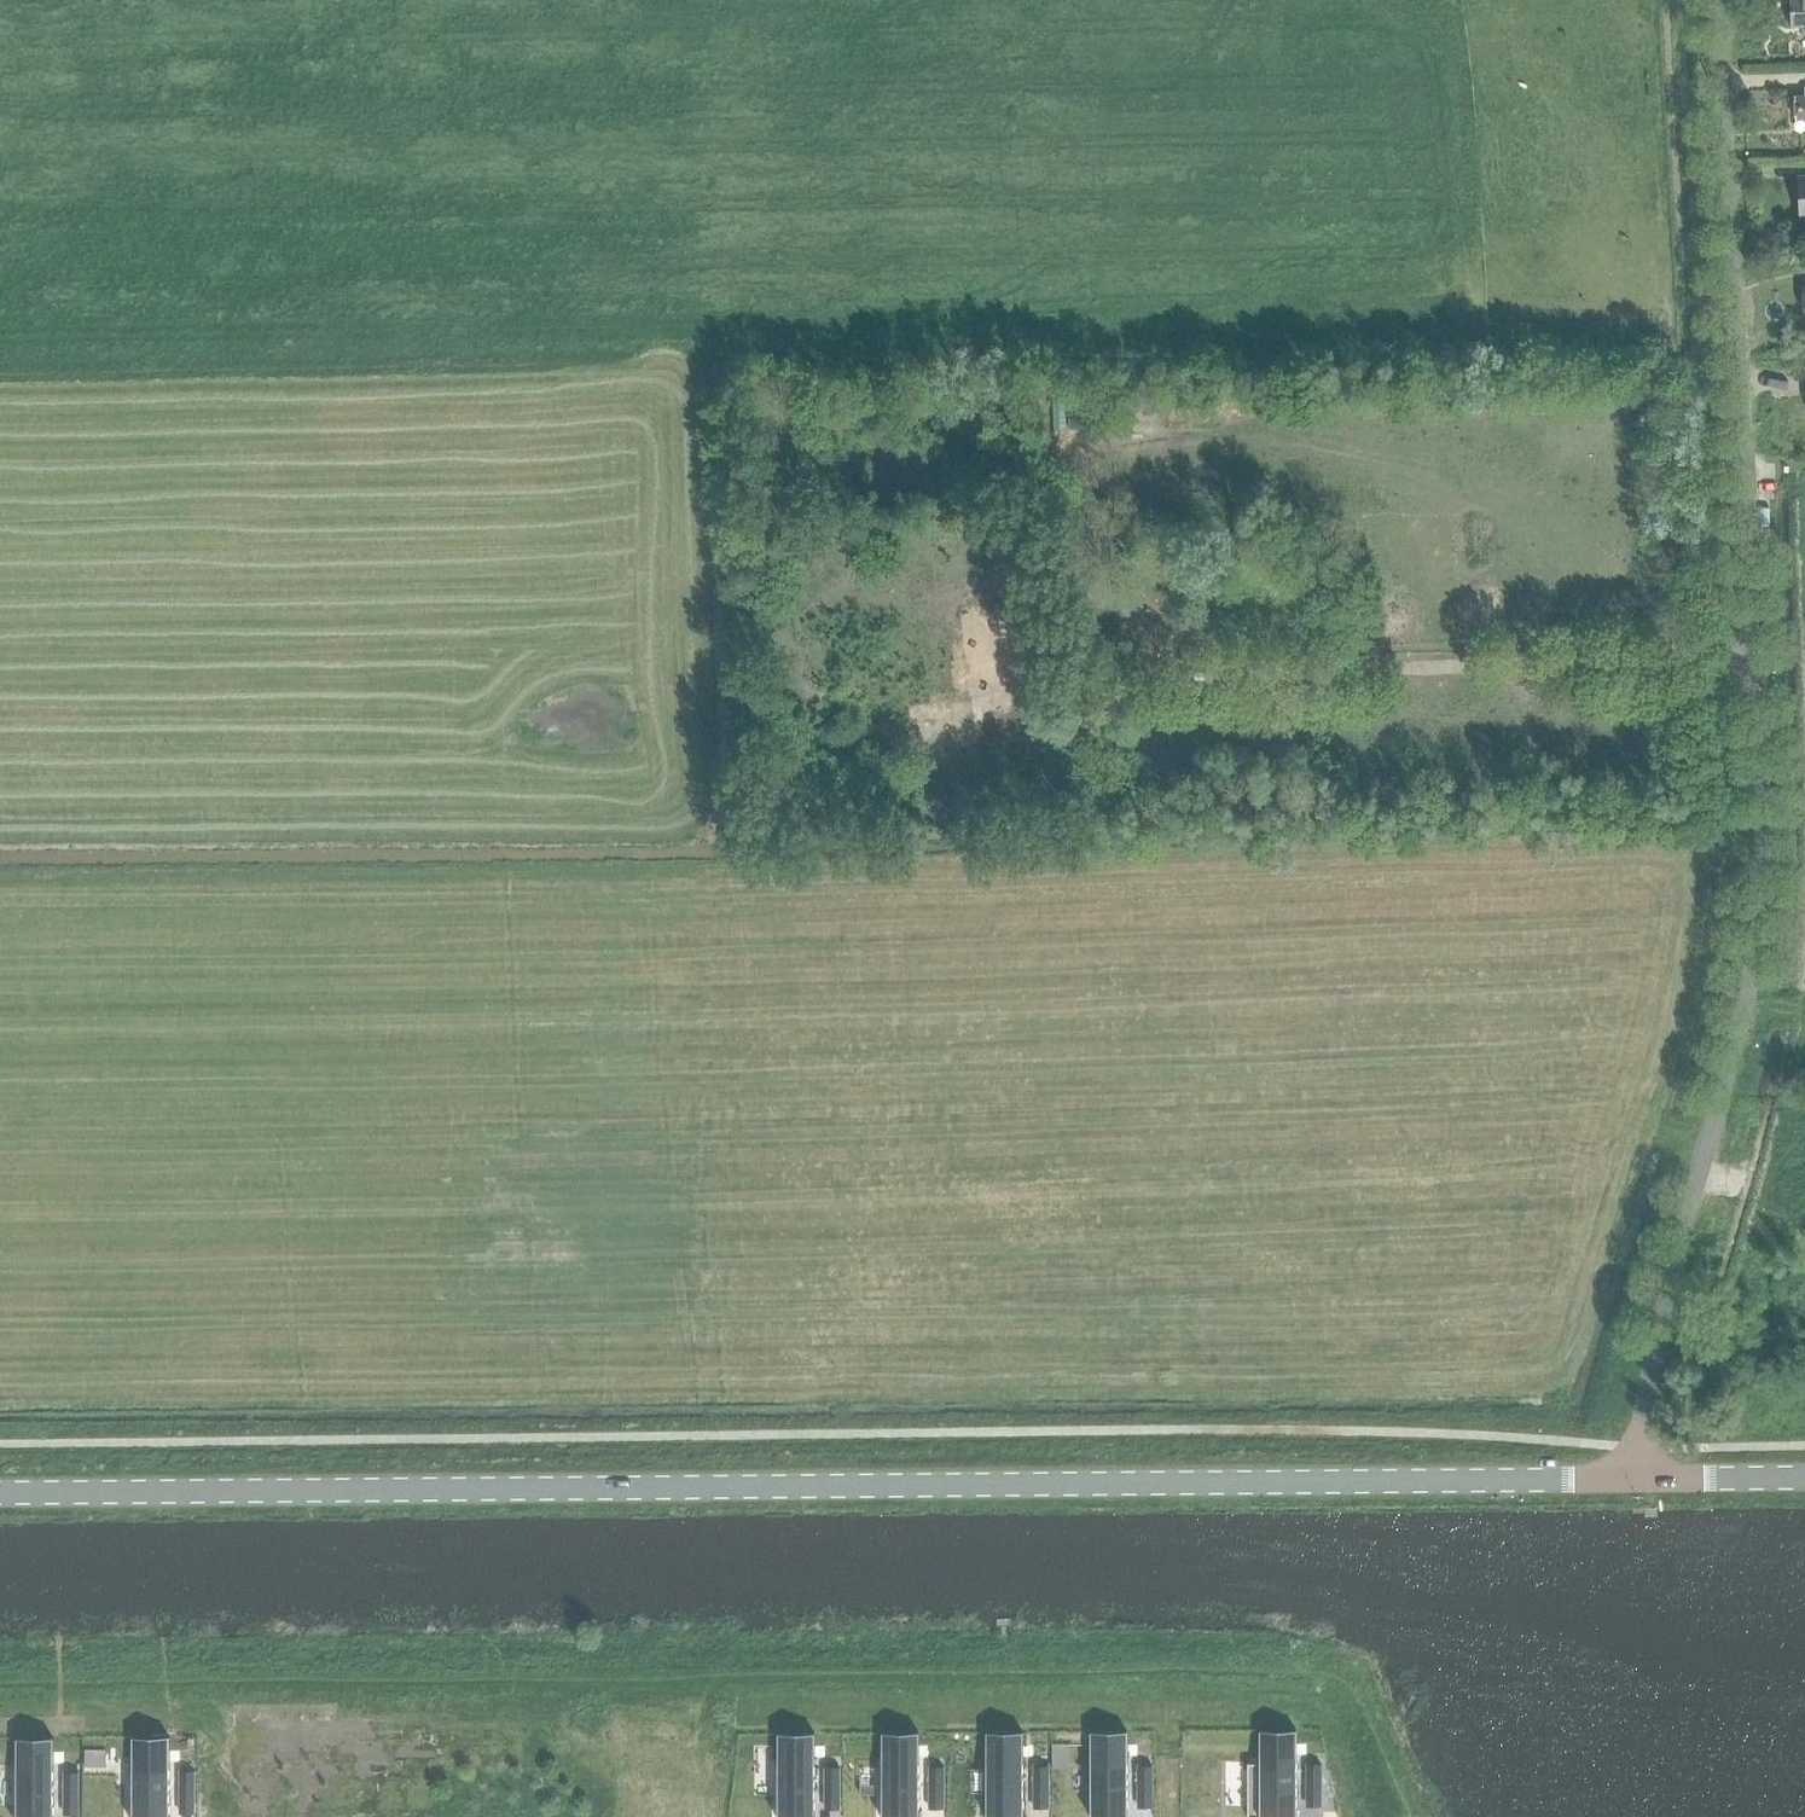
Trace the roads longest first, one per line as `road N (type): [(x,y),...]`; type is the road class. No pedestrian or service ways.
road 1 (tertiary): [(1625,1484),(0,1495)]
road 2 (unclassified): [(1625,1484),(1739,1009),(1753,907),(1744,407),(1714,0)]
road 3 (tertiary): [(1804,1482),(1625,1484)]

